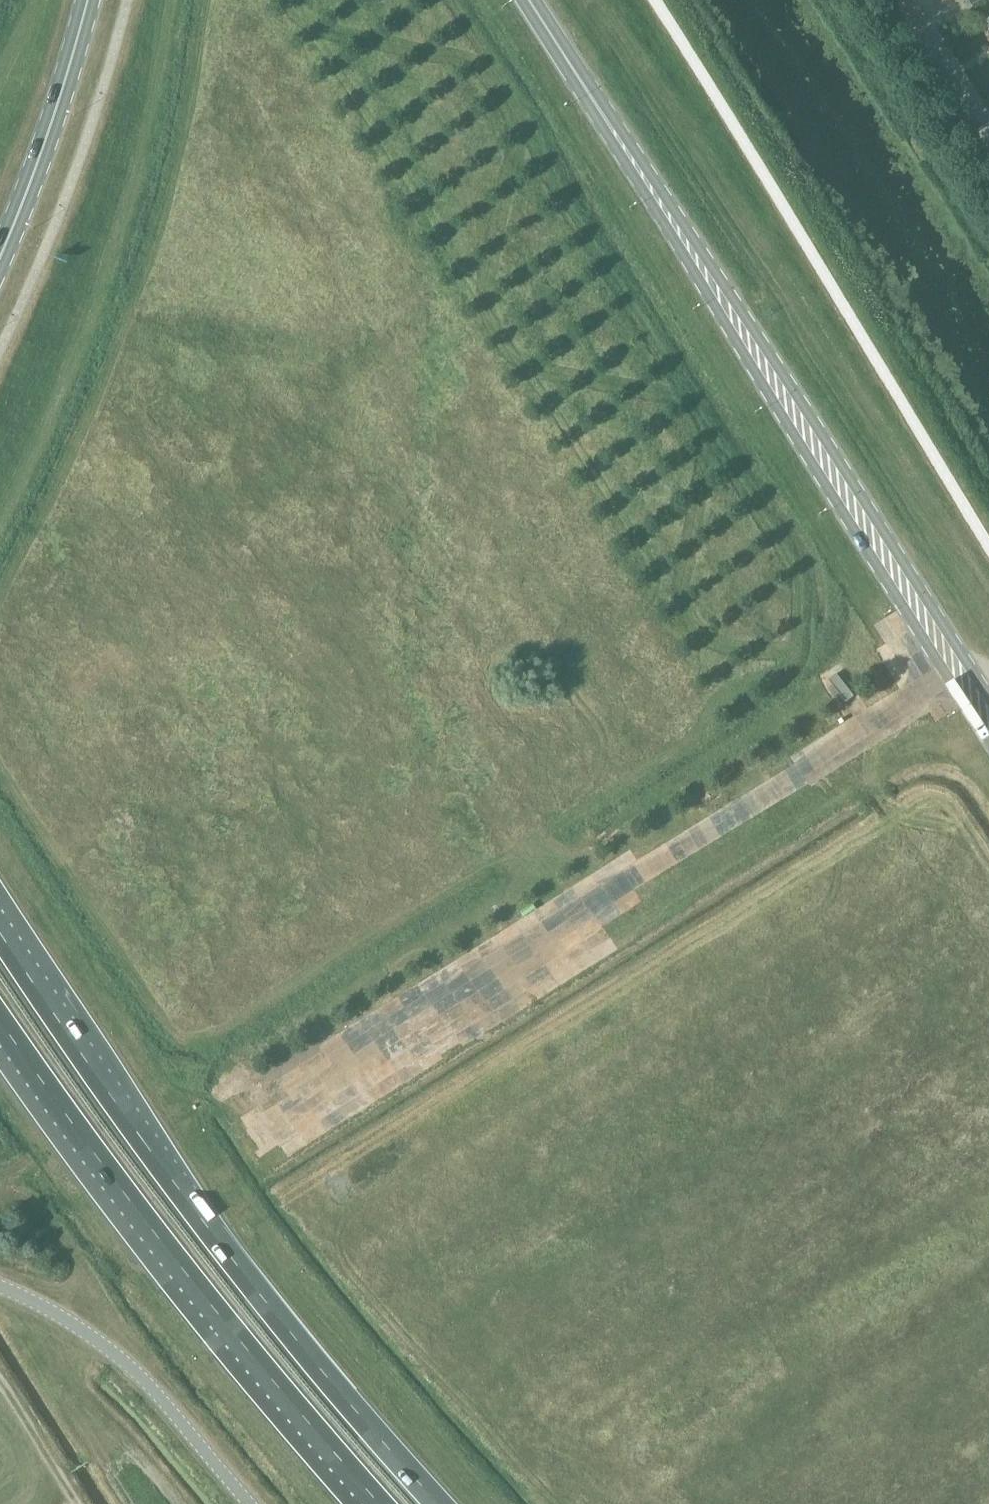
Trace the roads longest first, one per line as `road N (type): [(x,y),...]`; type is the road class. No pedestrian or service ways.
road 1 (secondary): [(609,124),(610,140),(988,738)]
road 2 (trunk): [(439,1503),(205,1222),(0,931)]
road 3 (secondary): [(988,696),(710,260),(609,124)]
road 4 (trunk): [(0,1020),(194,1284),(380,1503)]
road 5 (unclassified): [(0,1288),(75,1326),(131,1369),(250,1503)]
road 6 (secondary): [(0,256),(86,0)]
road 7 (unclassified): [(988,132),(906,0)]
road 8 (secondary): [(529,0),(609,124)]

